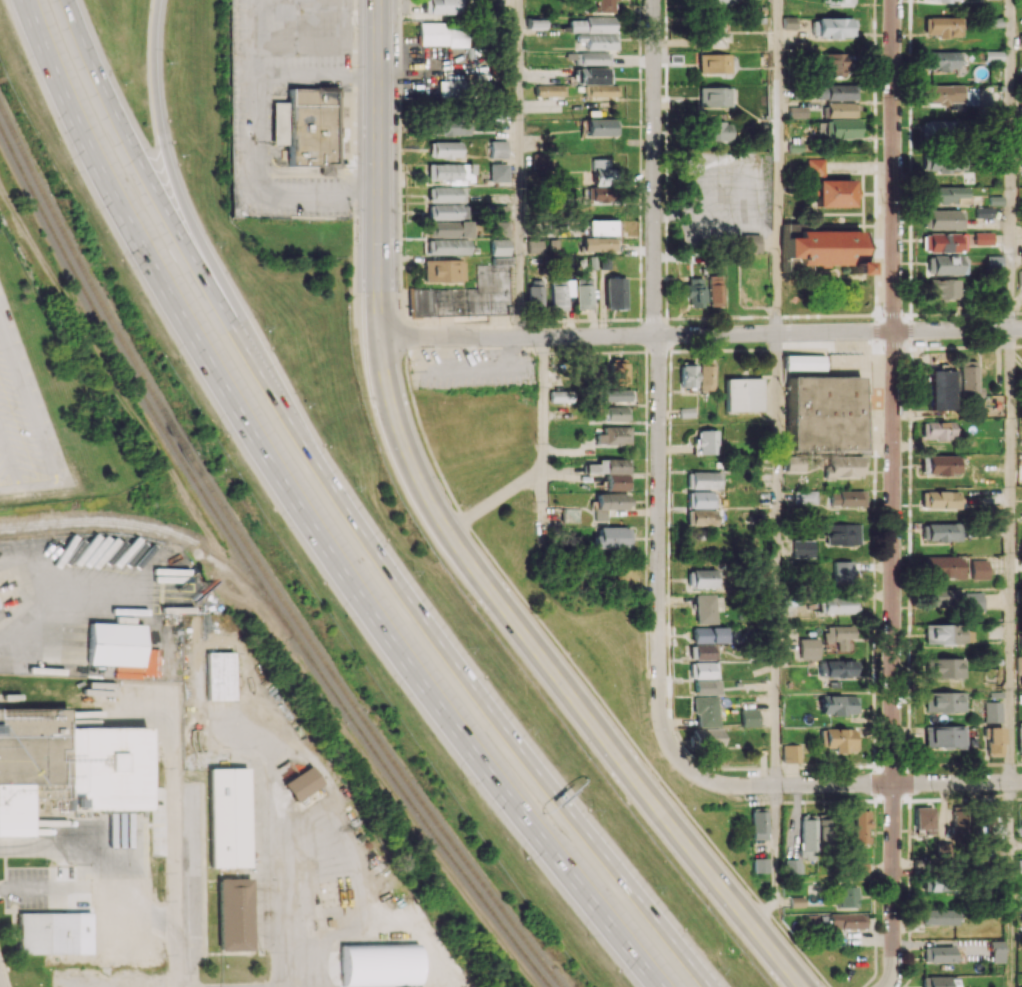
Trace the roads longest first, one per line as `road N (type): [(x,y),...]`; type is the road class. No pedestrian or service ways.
road 1 (motorway): [(23,0),(124,220),(296,506),(425,691),(658,986)]
road 2 (residential): [(894,0),(893,782)]
road 3 (residential): [(655,0),(660,718),(682,763)]
road 4 (motorway): [(710,986),(490,710),(279,404)]
road 5 (residential): [(1021,329),(380,337)]
road 6 (secondary): [(449,534),(804,986)]
road 7 (secondary): [(378,0),(384,377),(409,458),(449,534)]
road 8 (track): [(244,583),(541,986)]
road 9 (motorway): [(279,404),(155,191),(66,0)]
road 10 (motorway): [(279,404),(200,247),(173,173),(156,76),(159,0)]
road 11 (residential): [(173,751),(177,986)]
road 12 (residential): [(893,782),(728,785),(682,763)]
road 13 (residential): [(893,782),(893,970),(886,986)]
road 14 (residential): [(1021,781),(893,782)]

